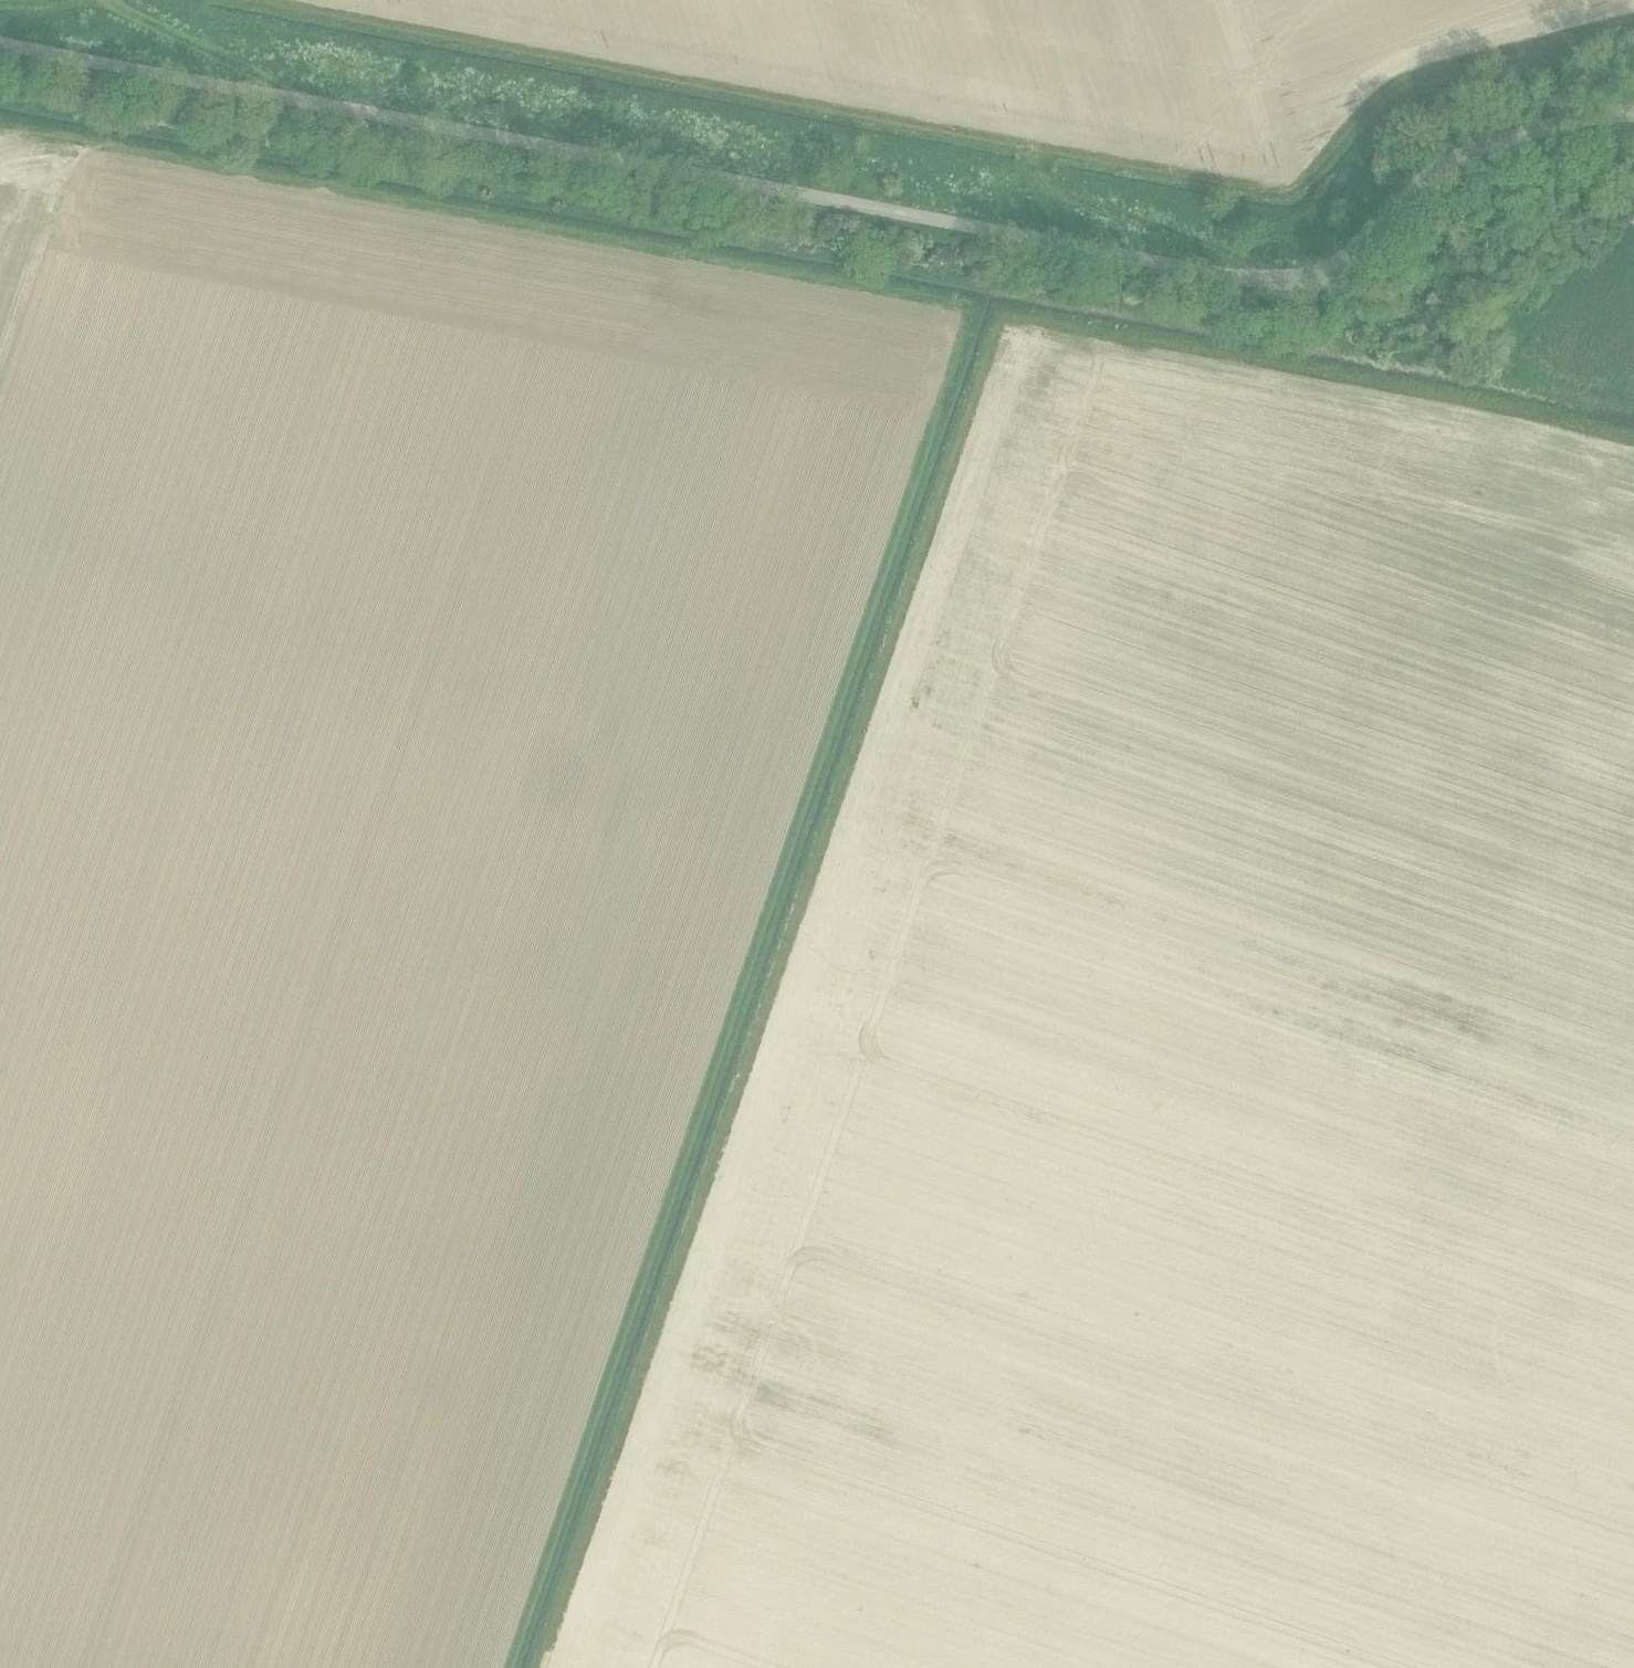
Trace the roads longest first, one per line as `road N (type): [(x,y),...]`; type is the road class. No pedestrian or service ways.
road 1 (unclassified): [(1633,110),(1546,127),(1458,156),(1421,179),(1346,265),(1290,284),(0,43)]

